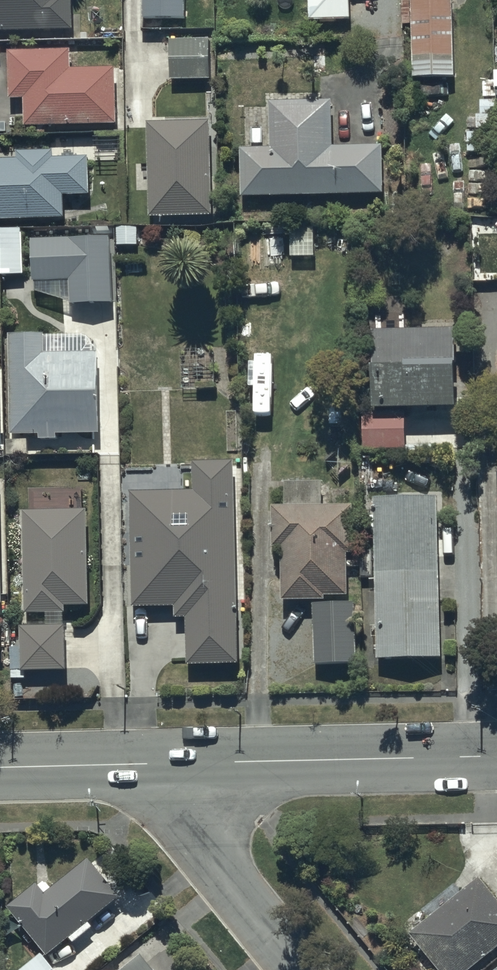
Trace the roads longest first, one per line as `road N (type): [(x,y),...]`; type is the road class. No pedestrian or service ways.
road 1 (tertiary): [(145,764),(496,756)]
road 2 (residential): [(145,764),(312,969)]
road 3 (tertiary): [(0,768),(145,764)]

